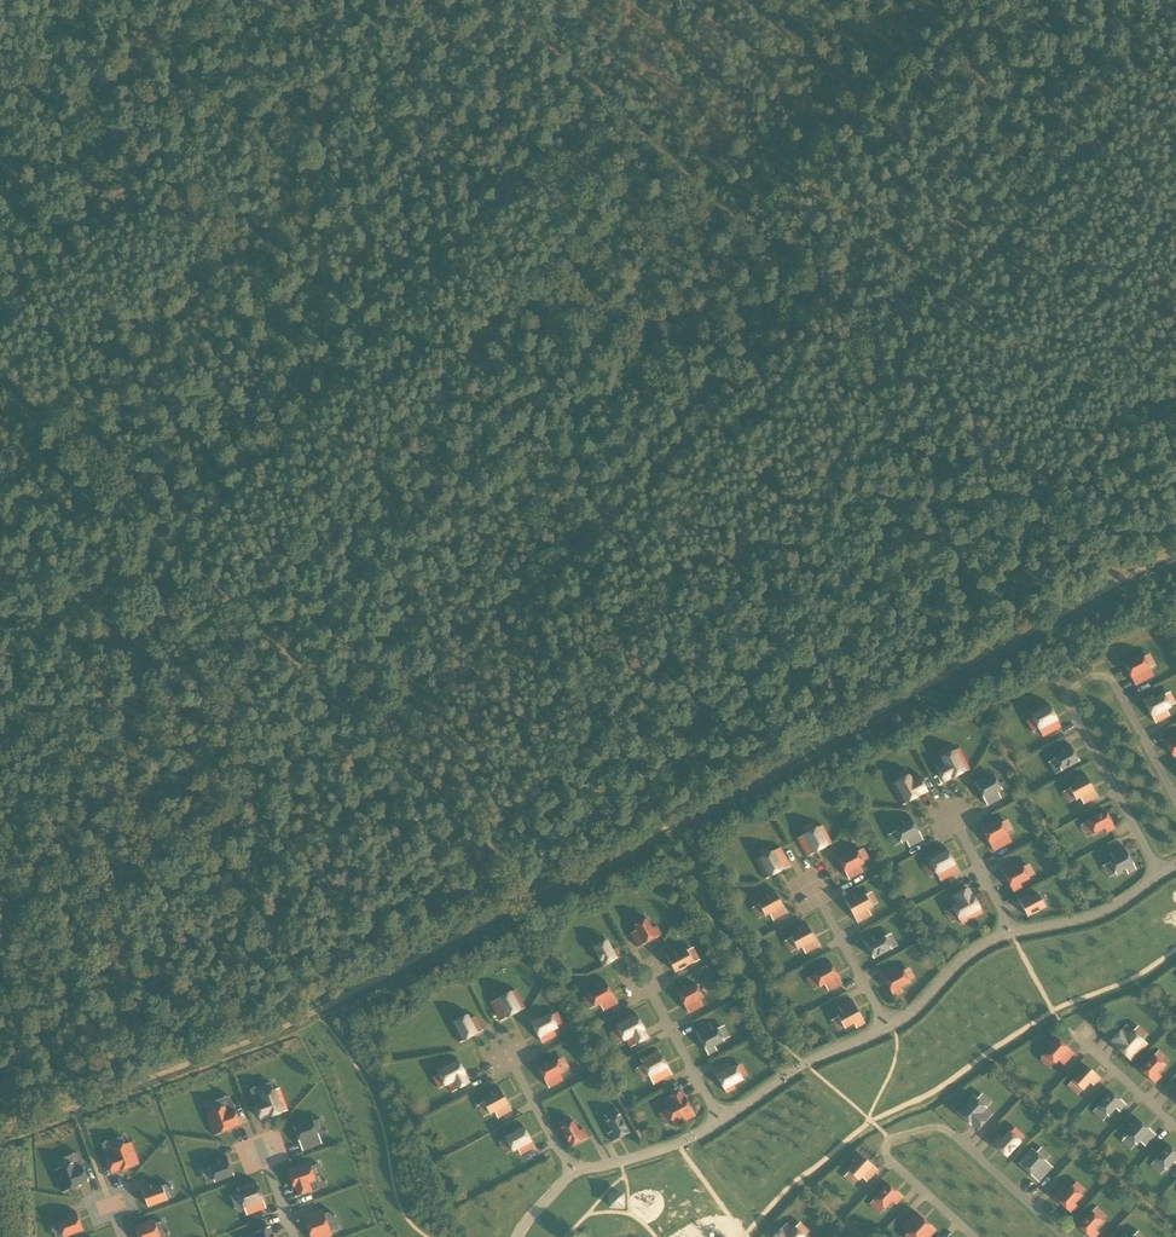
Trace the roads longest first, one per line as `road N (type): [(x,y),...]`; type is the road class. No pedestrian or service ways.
road 1 (track): [(540,891),(294,1022),(0,1131)]
road 2 (track): [(1119,584),(745,237)]
road 3 (track): [(540,891),(217,591)]
road 4 (track): [(1051,619),(671,825)]
road 5 (track): [(745,237),(496,0)]
road 6 (track): [(975,0),(906,75),(814,151),(745,237)]
road 7 (track): [(217,591),(0,386)]
road 8 (track): [(671,825),(540,891)]

